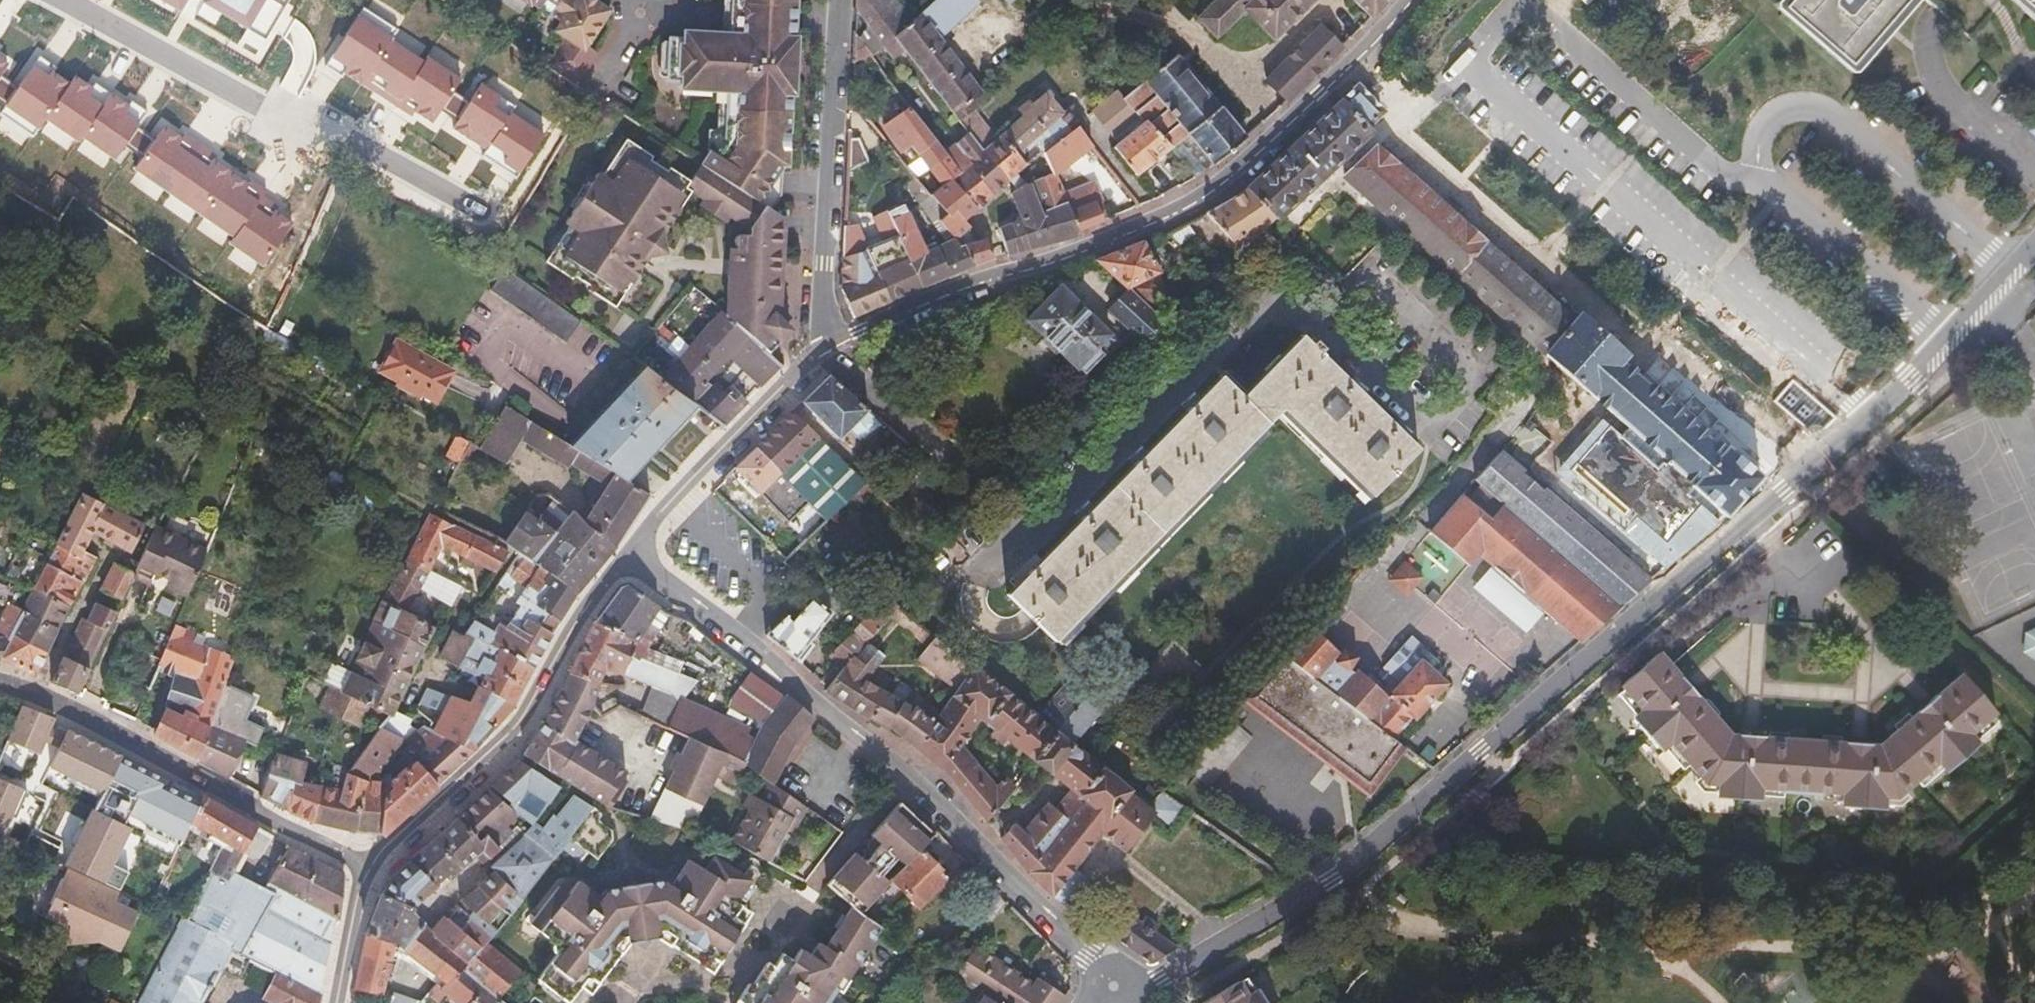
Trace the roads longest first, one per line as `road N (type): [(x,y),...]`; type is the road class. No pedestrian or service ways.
road 1 (residential): [(1114,996),(1160,980),(1324,882),(1837,438)]
road 2 (unclassified): [(1406,0),(1242,174),(1161,220),(827,349)]
road 3 (residential): [(1114,996),(922,795),(681,596)]
road 4 (residential): [(67,0),(493,224)]
road 5 (residential): [(629,554),(583,615),(522,727),(370,866)]
road 6 (unclassified): [(844,0),(827,349)]
road 7 (unclassified): [(0,683),(67,707),(303,831)]
road 8 (residential): [(827,349),(629,554)]
road 9 (residential): [(2034,247),(1837,438)]
road 10 (residential): [(370,866),(337,1002)]

